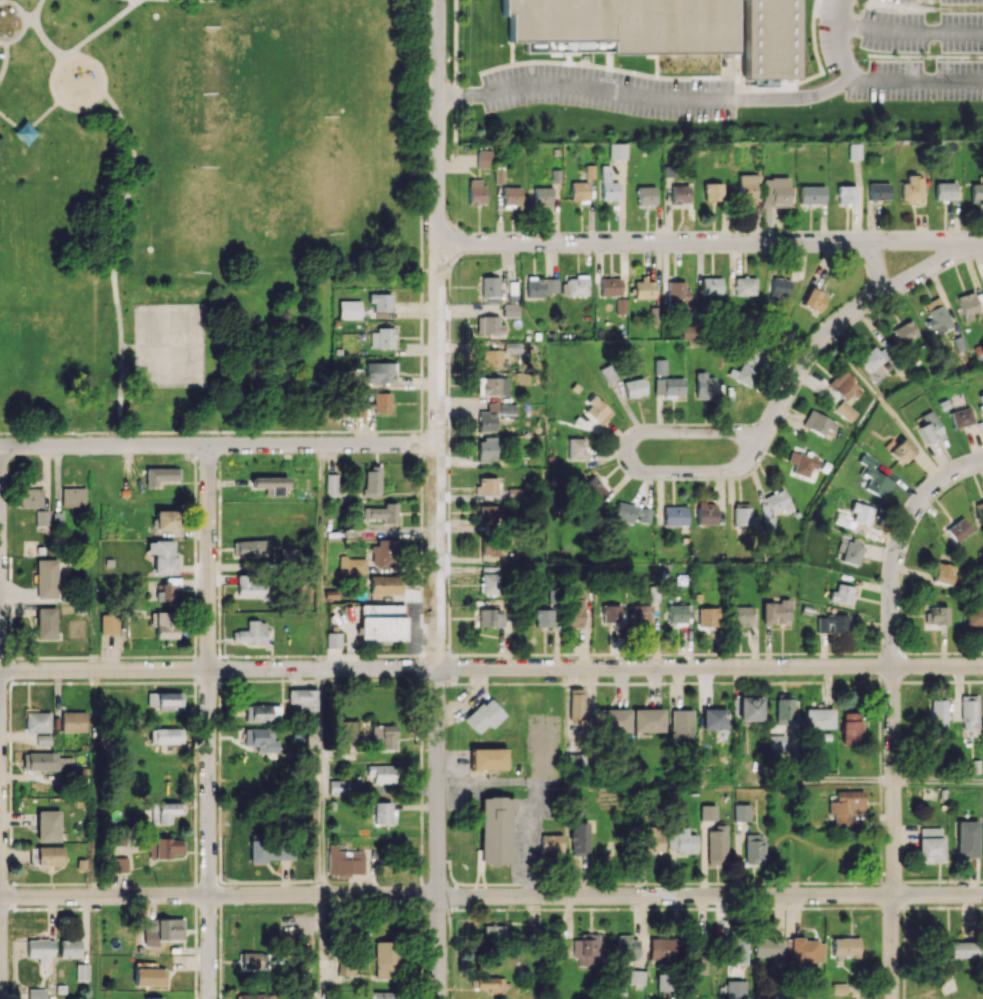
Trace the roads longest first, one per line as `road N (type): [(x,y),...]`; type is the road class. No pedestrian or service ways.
road 1 (residential): [(437,0),(439,998)]
road 2 (residential): [(763,437),(644,431),(630,437),(626,451),(646,470),(743,468),(763,437),(802,366),(828,331),(871,297),(978,240)]
road 3 (residential): [(208,445),(209,998)]
road 4 (residential): [(982,240),(437,243)]
road 5 (residential): [(982,666),(437,668)]
road 6 (residential): [(982,895),(439,895)]
road 7 (residential): [(439,895),(0,896)]
road 8 (residential): [(438,443),(0,446)]
road 9 (residential): [(437,668),(0,670)]
road 10 (residential): [(893,666),(892,998)]
road 11 (residential): [(982,460),(937,483),(908,520),(895,562),(893,666)]

